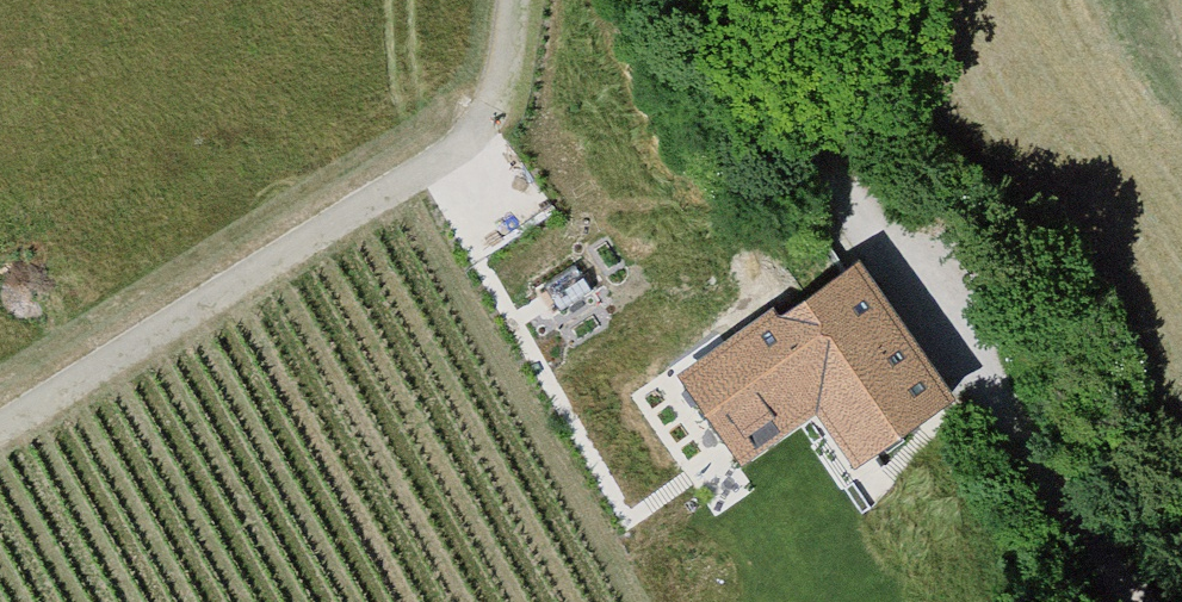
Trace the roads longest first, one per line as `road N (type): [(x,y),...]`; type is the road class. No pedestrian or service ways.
road 1 (track): [(1165,601),(1003,373),(851,185),(748,0)]
road 2 (track): [(500,0),(475,166),(0,441)]
road 3 (track): [(475,166),(549,253),(779,267),(891,236)]

